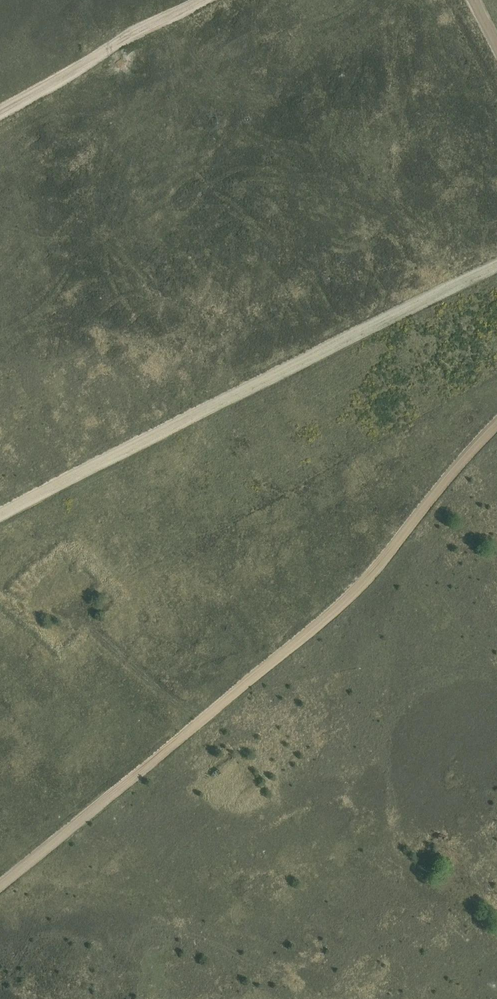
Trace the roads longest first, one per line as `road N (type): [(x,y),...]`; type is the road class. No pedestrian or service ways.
road 1 (track): [(496,422),(357,587),(0,882)]
road 2 (track): [(0,511),(496,265)]
road 3 (track): [(197,724),(93,632),(87,610),(100,602)]

